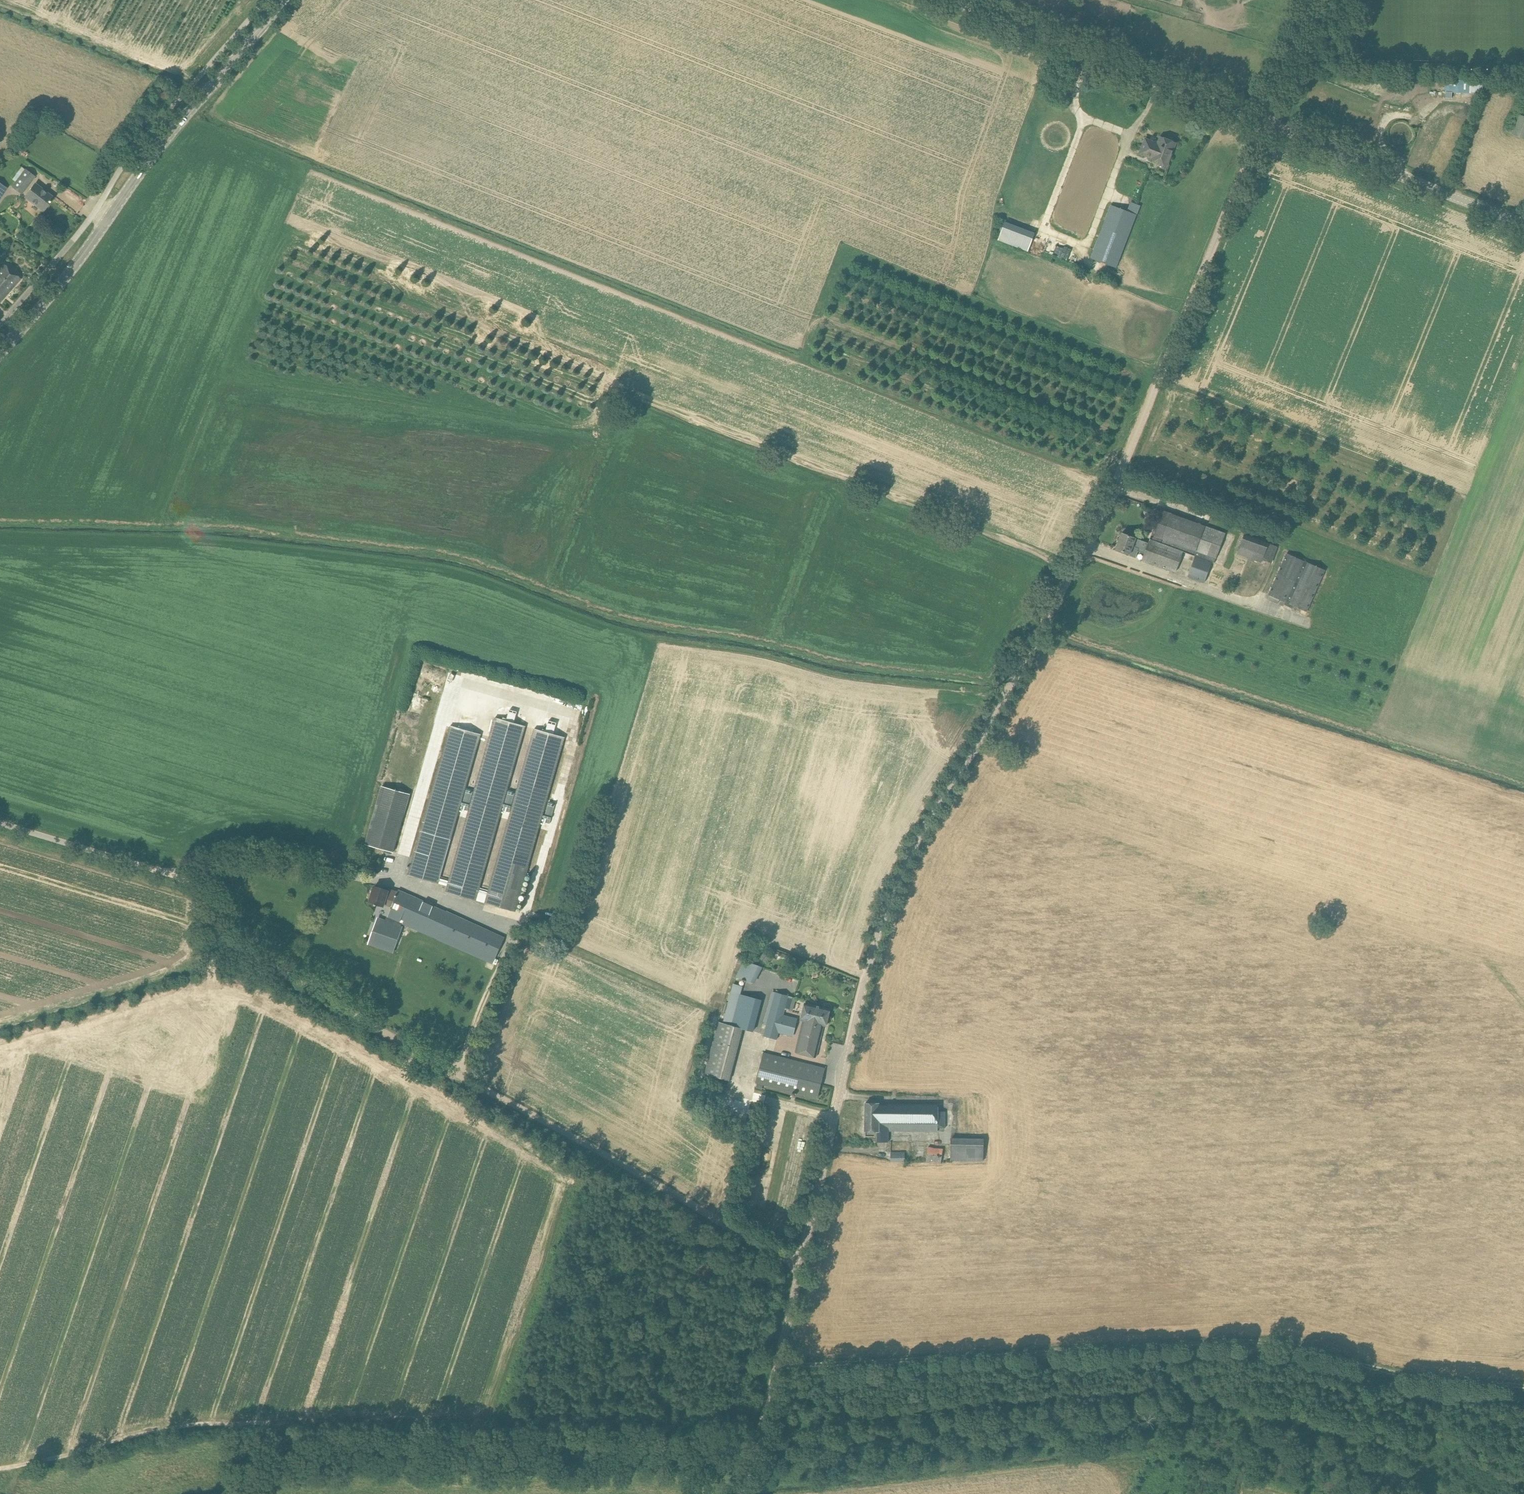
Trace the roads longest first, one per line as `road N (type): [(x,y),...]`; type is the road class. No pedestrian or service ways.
road 1 (unclassified): [(804,1264),(889,918),(919,849),(1046,632),(1128,458),(1266,117)]
road 2 (unclassified): [(804,1264),(230,940),(183,878),(0,821)]
road 3 (track): [(1523,1384),(1420,1376),(1273,1339),(781,1362)]
road 4 (tertiary): [(0,348),(286,0)]
road 5 (unclassified): [(1266,117),(946,0)]
road 6 (unclassified): [(1523,221),(1266,117)]
road 7 (unclassified): [(741,1493),(804,1264)]
road 8 (unclassified): [(1266,117),(1318,0)]

